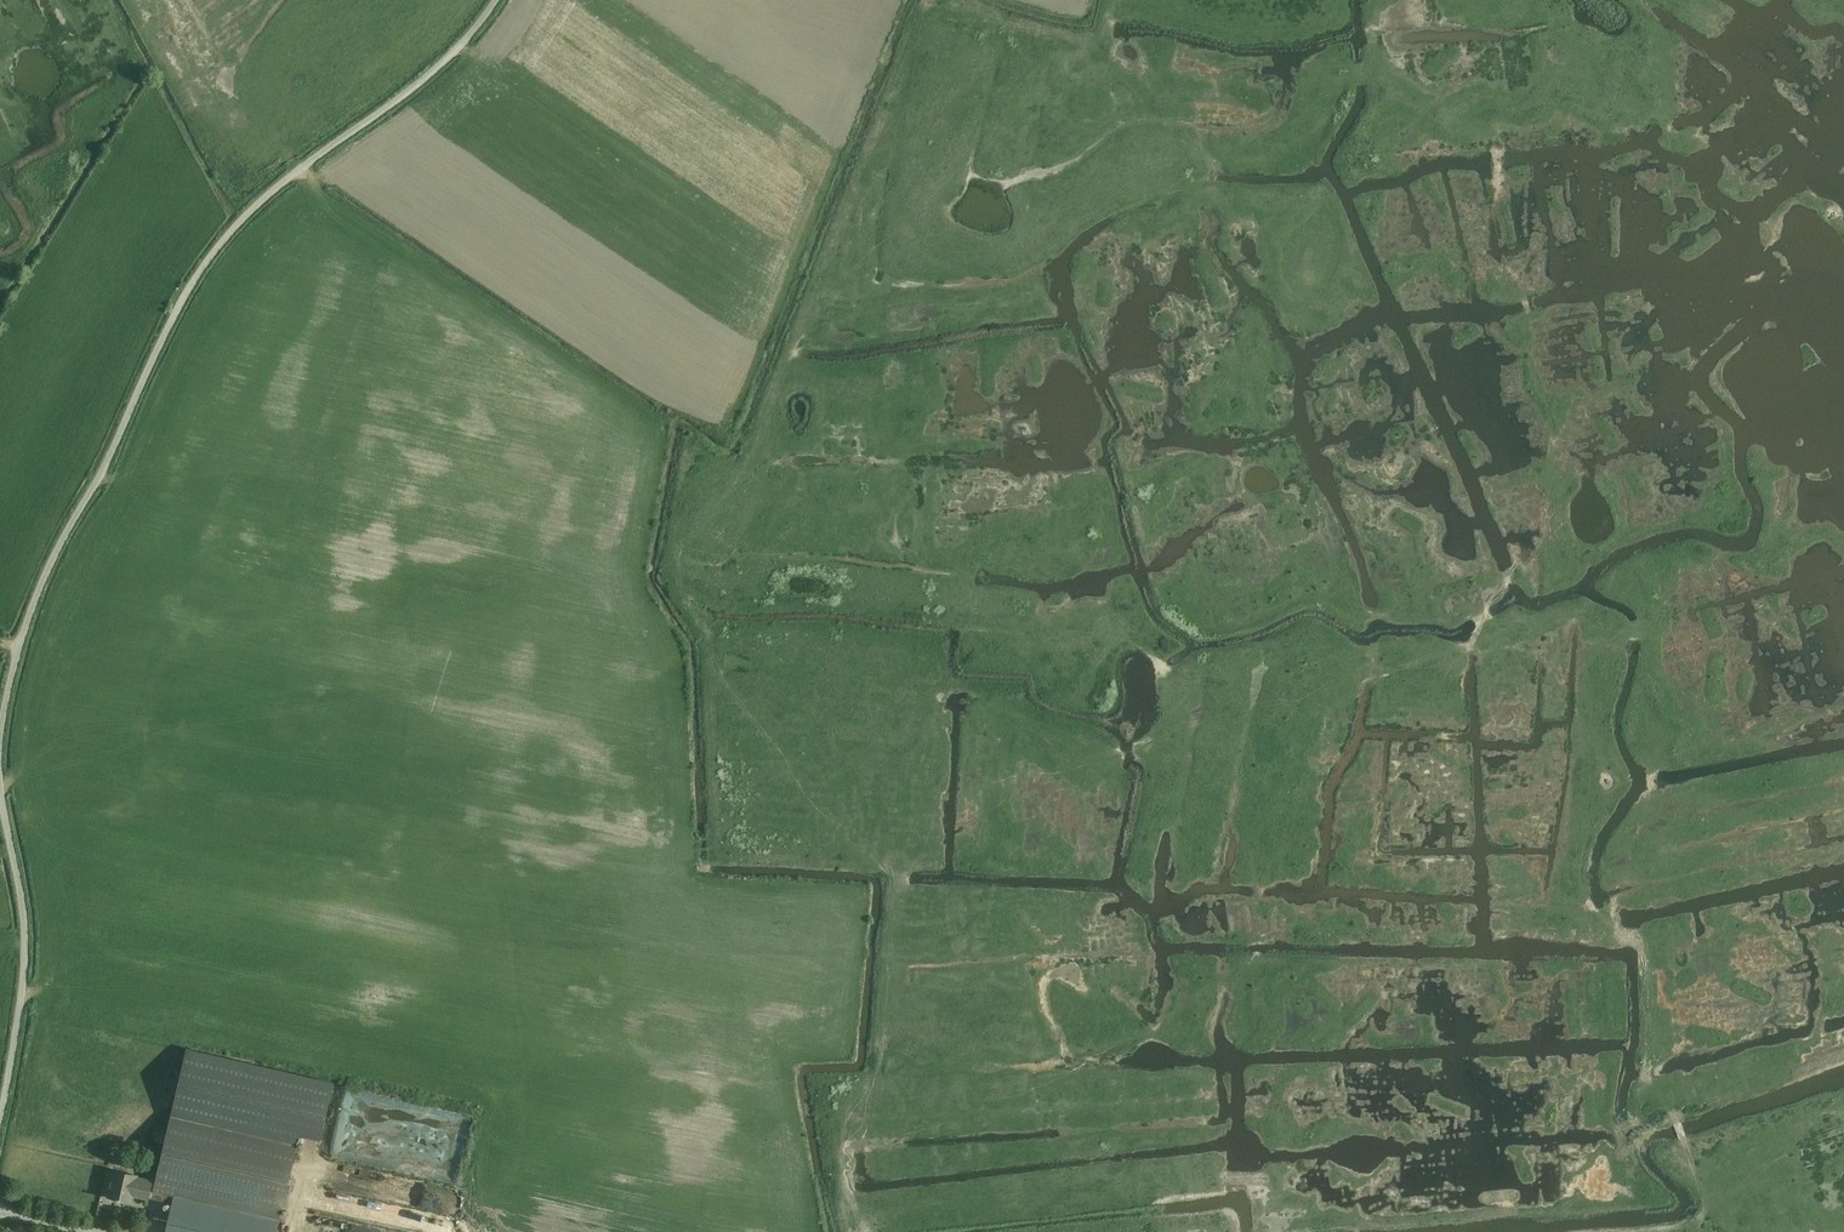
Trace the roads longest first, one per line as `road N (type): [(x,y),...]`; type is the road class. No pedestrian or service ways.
road 1 (unclassified): [(0,757),(12,674),(46,571),(189,288),(249,212),(454,53),(495,0)]
road 2 (unclassified): [(0,1117),(25,953),(0,790)]

